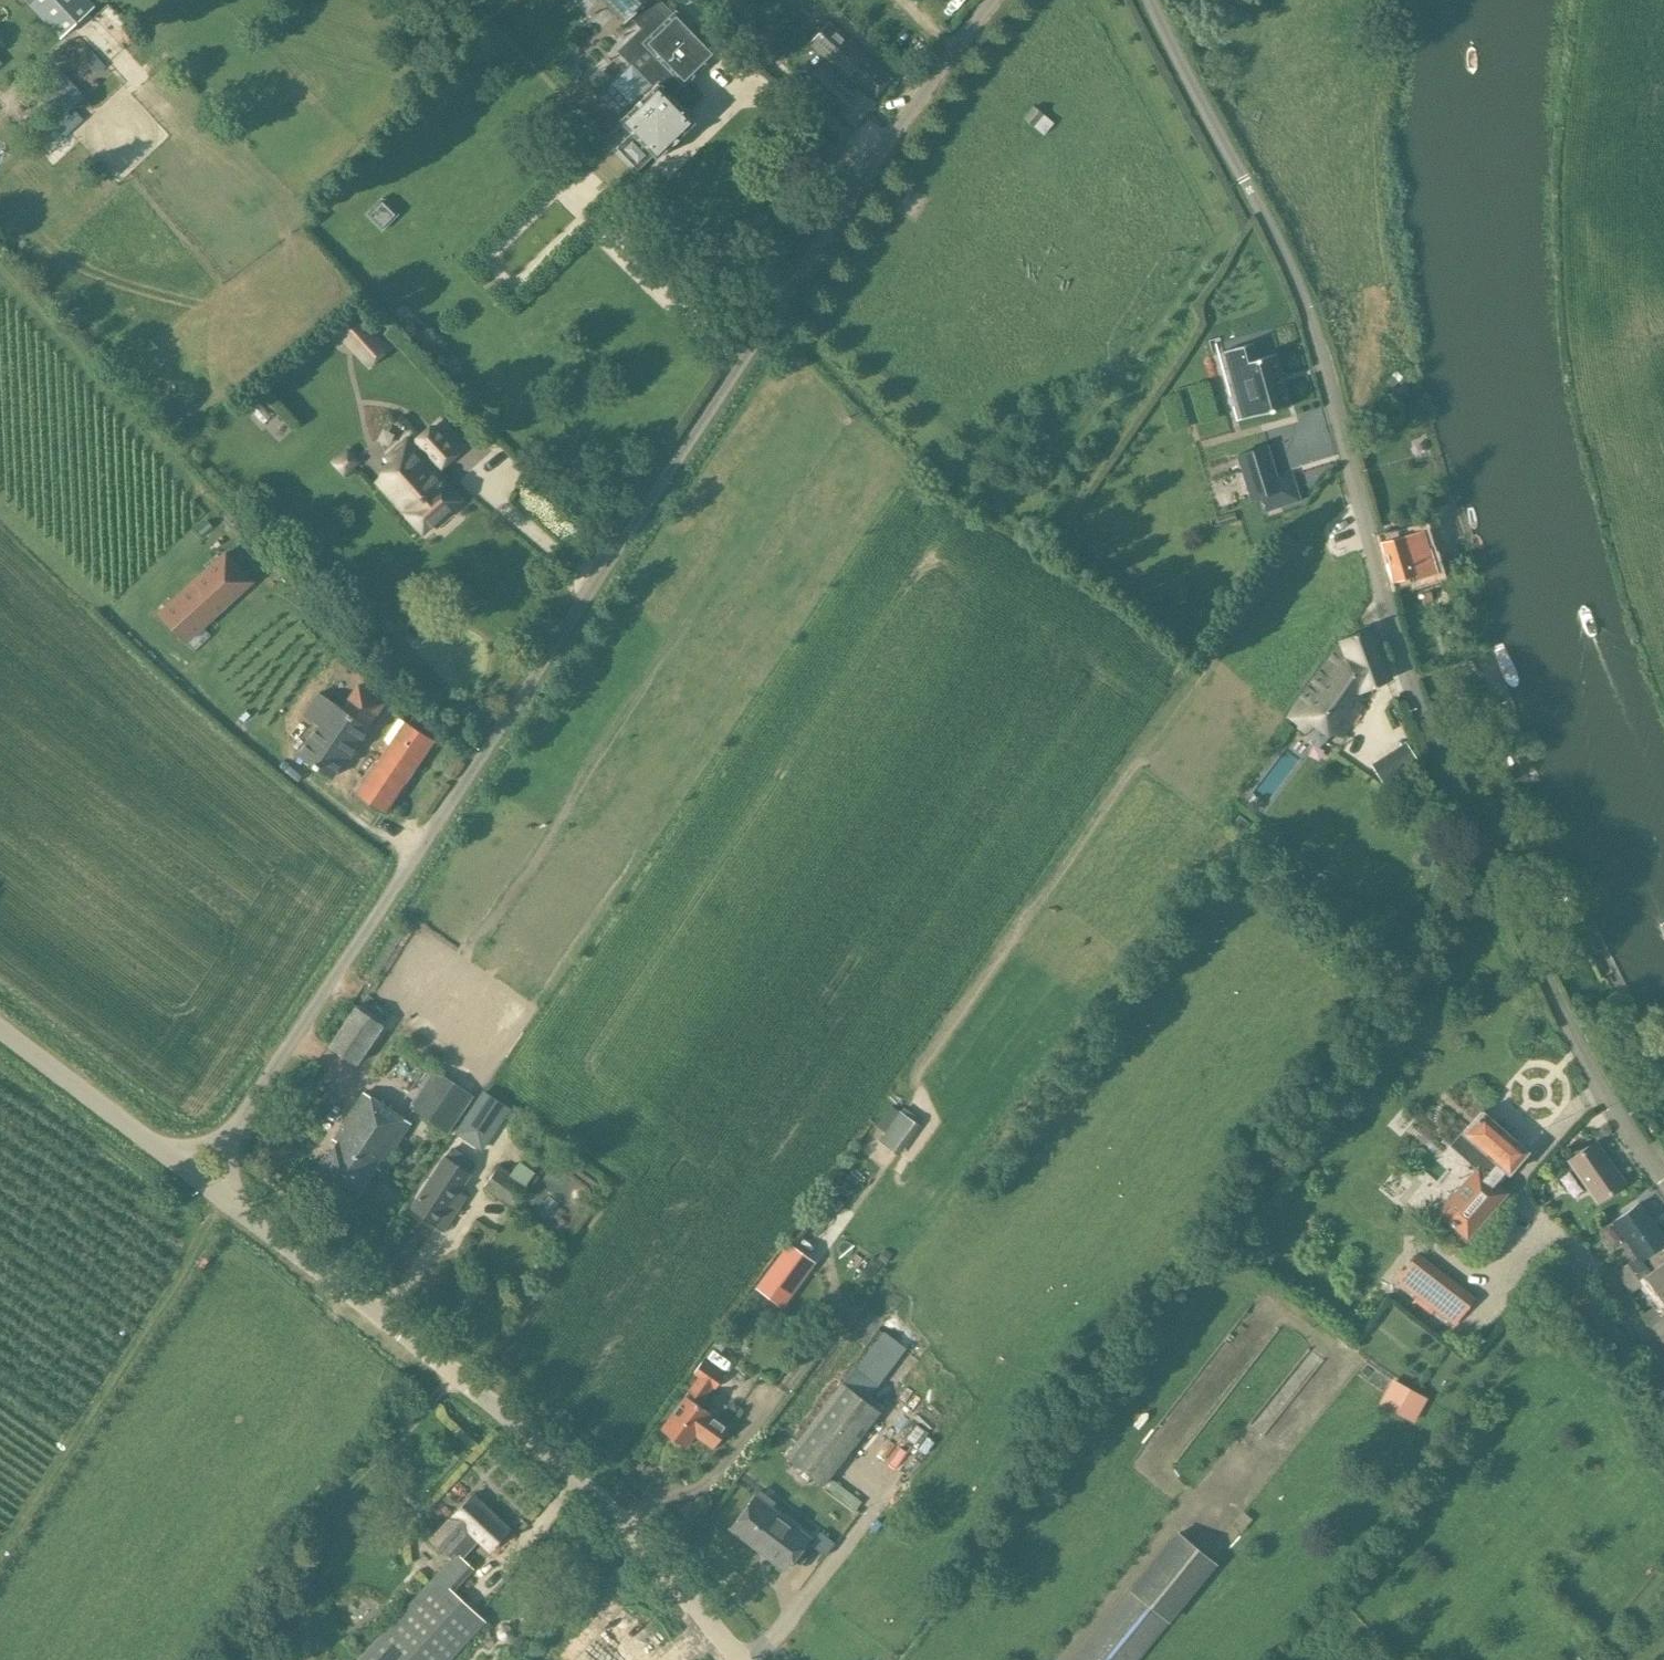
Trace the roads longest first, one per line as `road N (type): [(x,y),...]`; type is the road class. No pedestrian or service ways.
road 1 (unclassified): [(235,1126),(911,113),(994,0)]
road 2 (residential): [(1663,1177),(1609,1101),(1542,974),(1414,695),(1312,324),(1243,177)]
road 3 (residential): [(738,1659),(598,1498),(401,1333)]
road 4 (unclassified): [(401,1333),(236,1207)]
road 5 (unclassified): [(1243,177),(1150,0)]
road 6 (unclassified): [(153,1144),(0,1029)]

